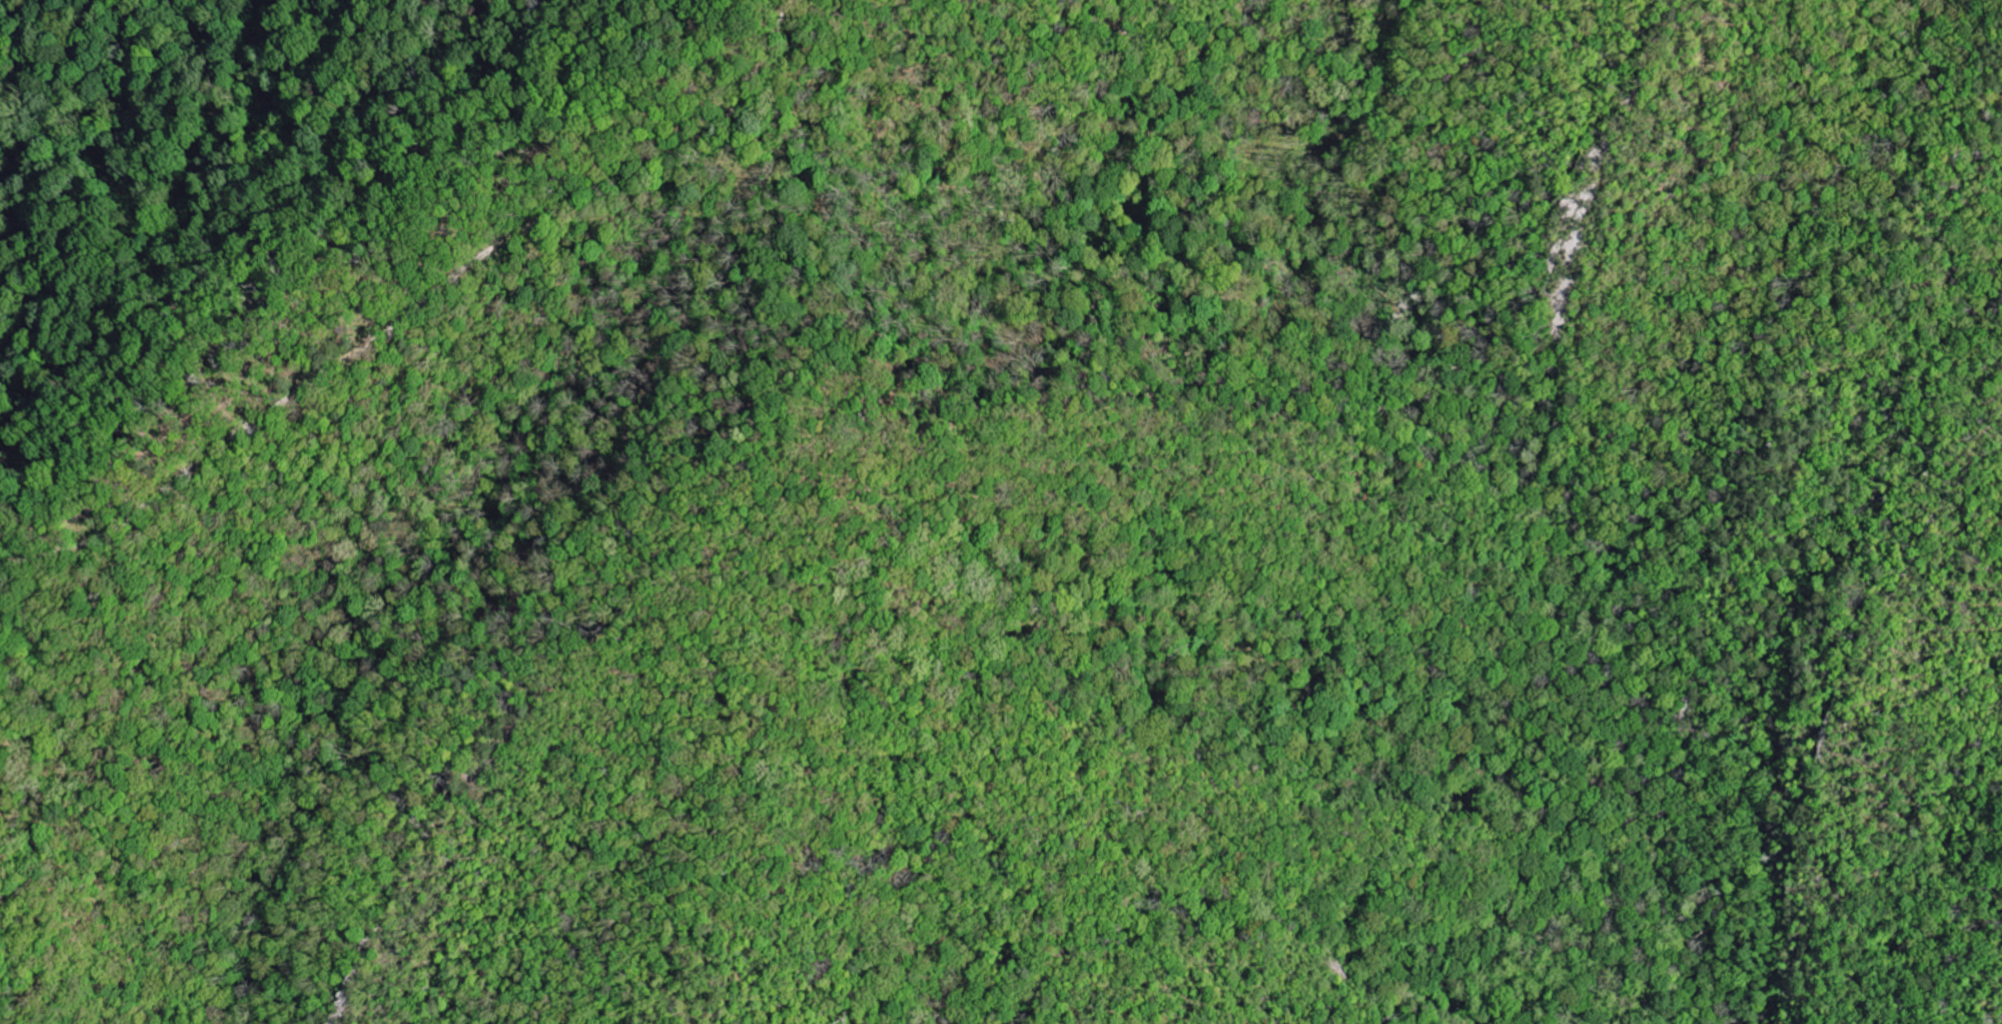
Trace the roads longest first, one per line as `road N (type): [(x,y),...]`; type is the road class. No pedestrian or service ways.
road 1 (tertiary): [(0,566),(118,527),(504,240),(700,134),(756,76),(795,0)]
road 2 (residential): [(0,630),(584,539)]

